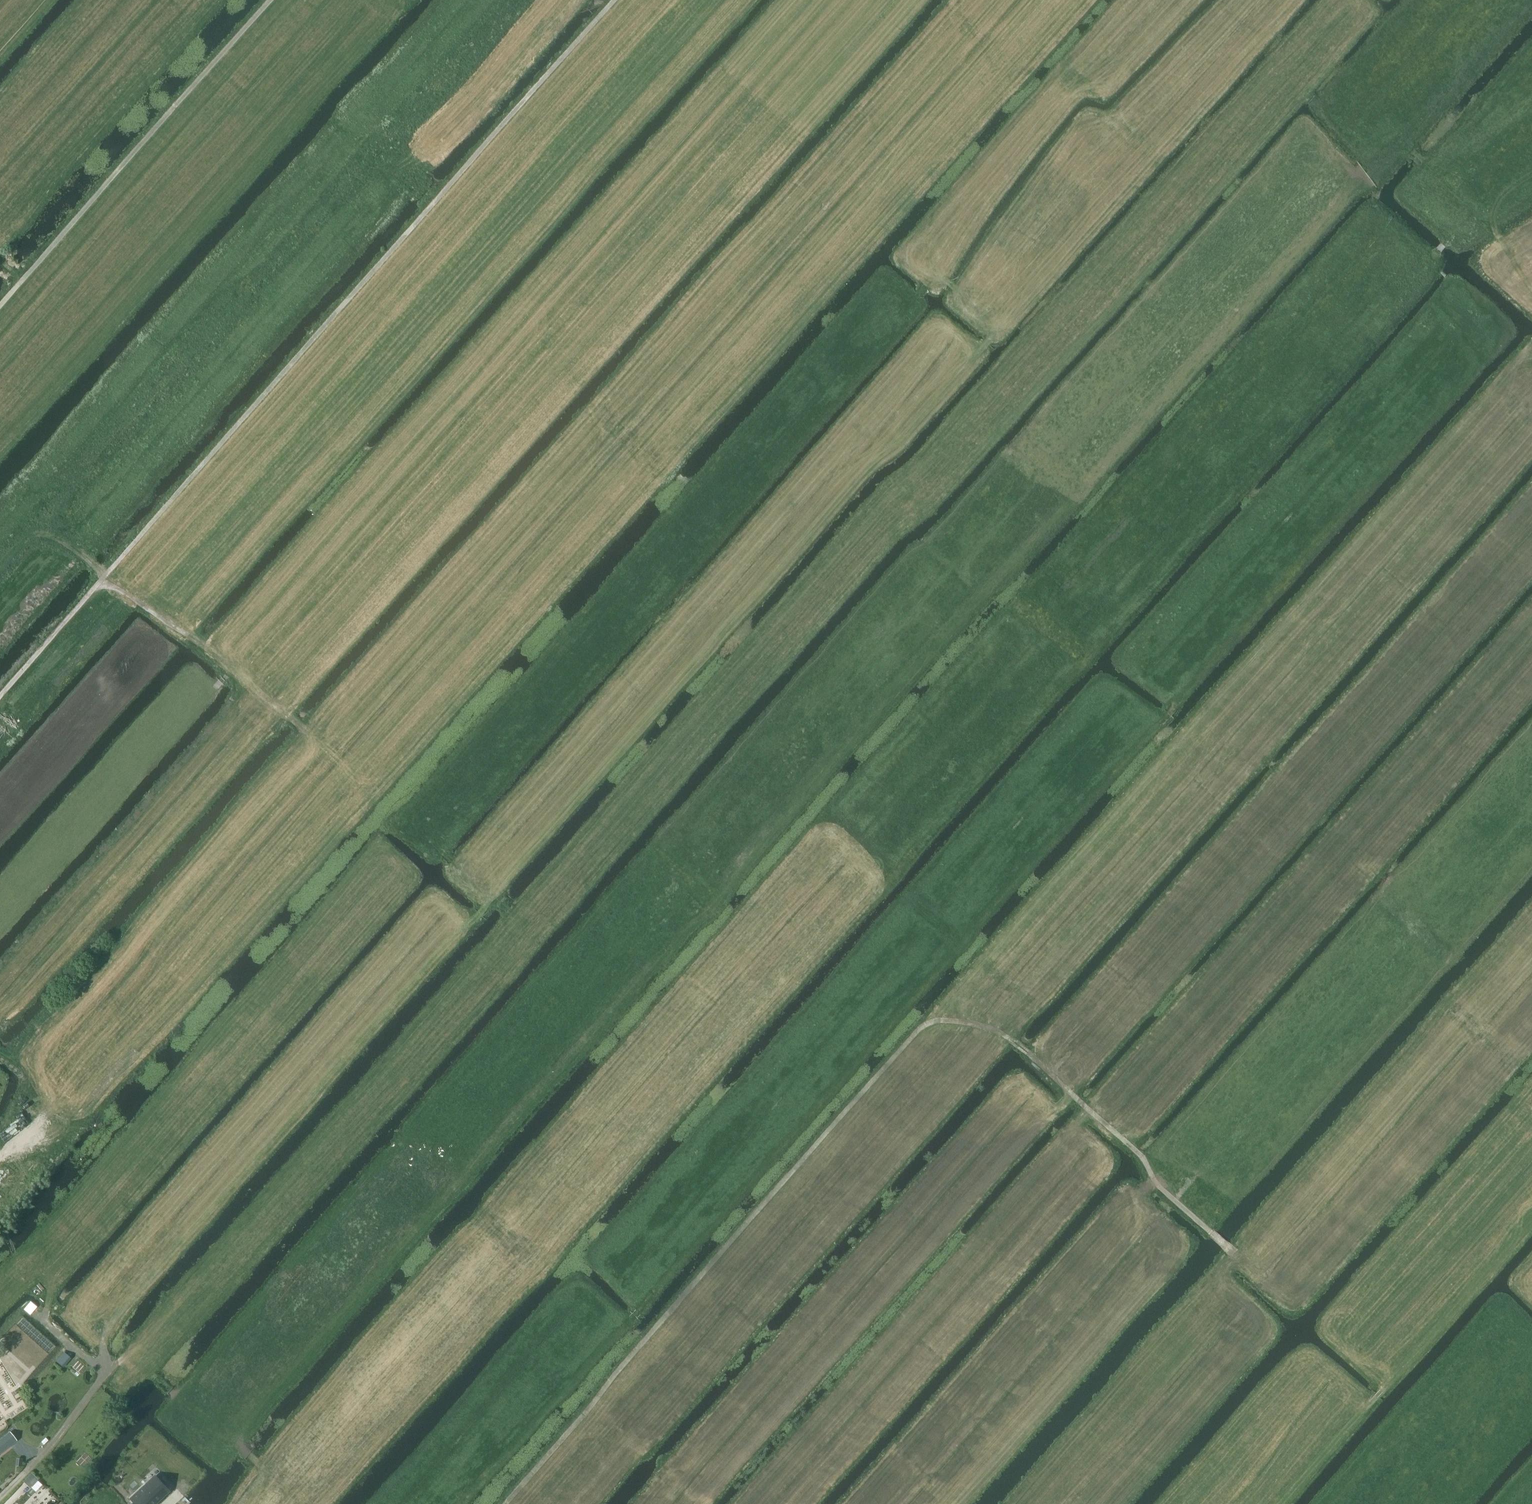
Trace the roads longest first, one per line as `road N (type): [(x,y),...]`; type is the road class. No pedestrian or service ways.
road 1 (track): [(1211,1233),(1033,1057),(982,1026),(928,1024),(505,1503)]
road 2 (track): [(100,582),(615,0)]
road 3 (track): [(0,303),(270,0)]
road 4 (track): [(203,644),(100,582),(0,698)]

